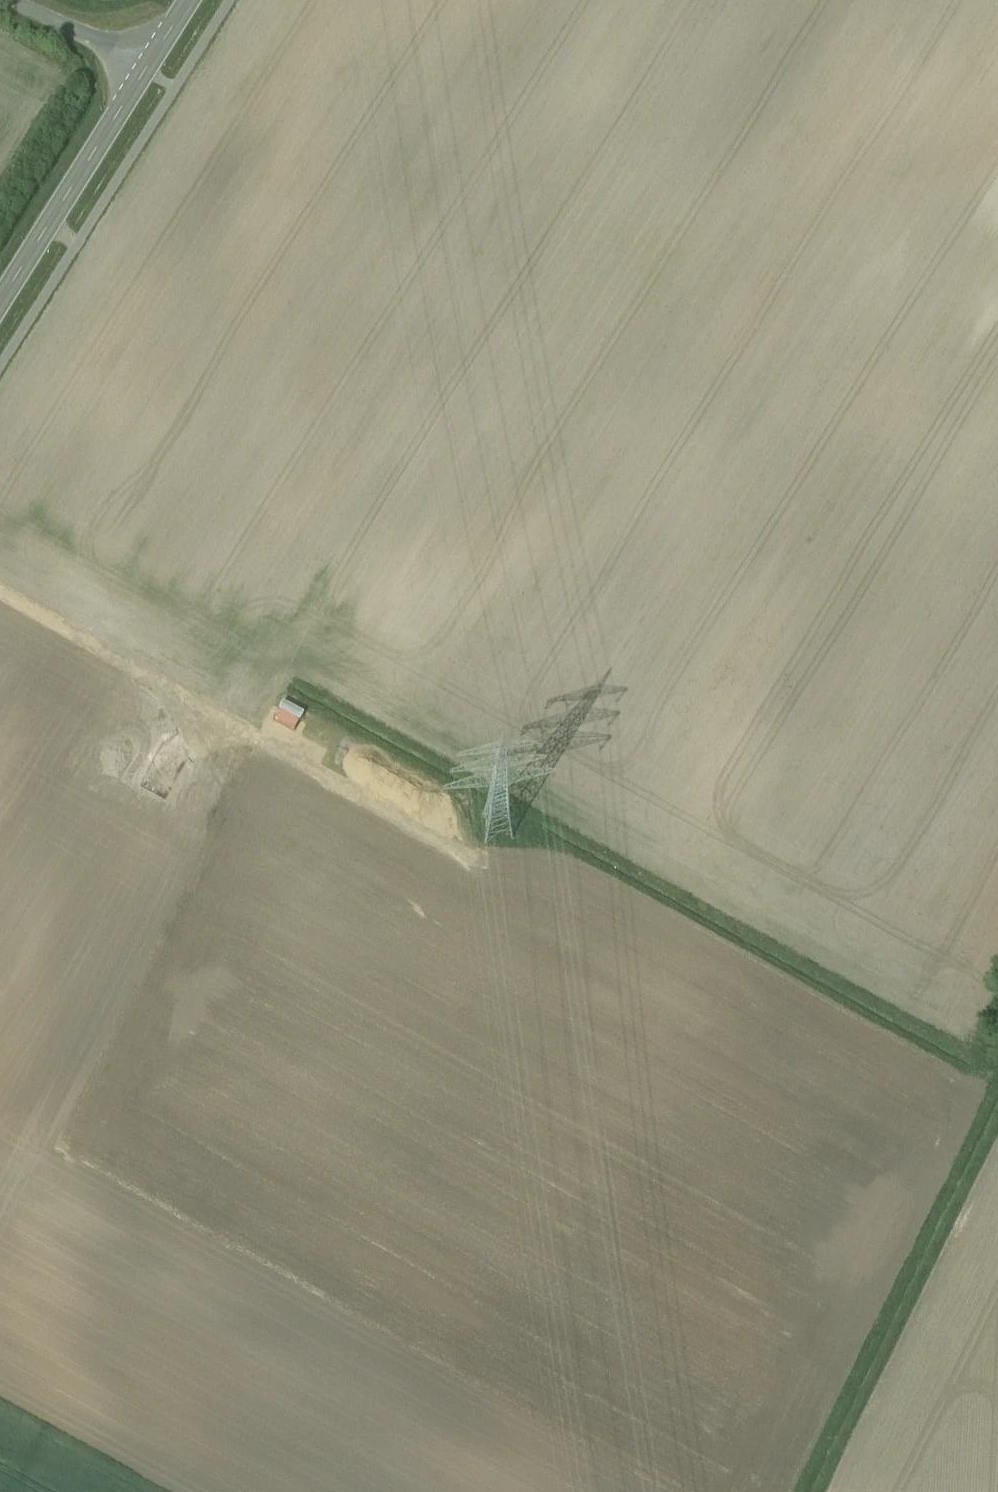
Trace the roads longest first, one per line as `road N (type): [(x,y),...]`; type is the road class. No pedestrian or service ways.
road 1 (tertiary): [(151,62),(0,304)]
road 2 (unclassified): [(151,62),(29,0)]

